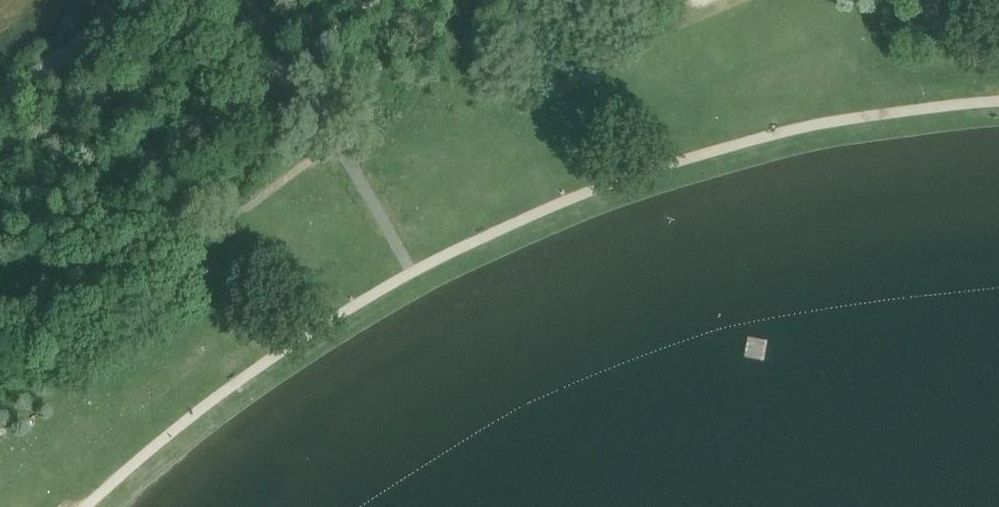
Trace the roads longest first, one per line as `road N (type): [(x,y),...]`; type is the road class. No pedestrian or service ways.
road 1 (unclassified): [(0,107),(154,0)]

